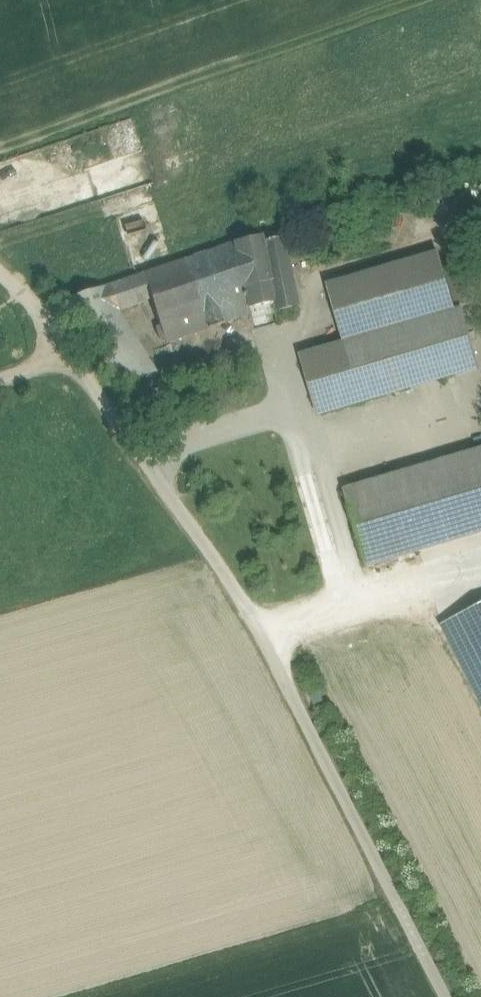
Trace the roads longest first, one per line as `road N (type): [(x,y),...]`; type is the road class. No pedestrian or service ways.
road 1 (track): [(0,282),(74,359),(249,604),(448,996)]
road 2 (track): [(265,636),(330,613),(348,570),(314,443),(287,386)]
road 3 (track): [(140,452),(275,405),(287,386),(291,346)]

